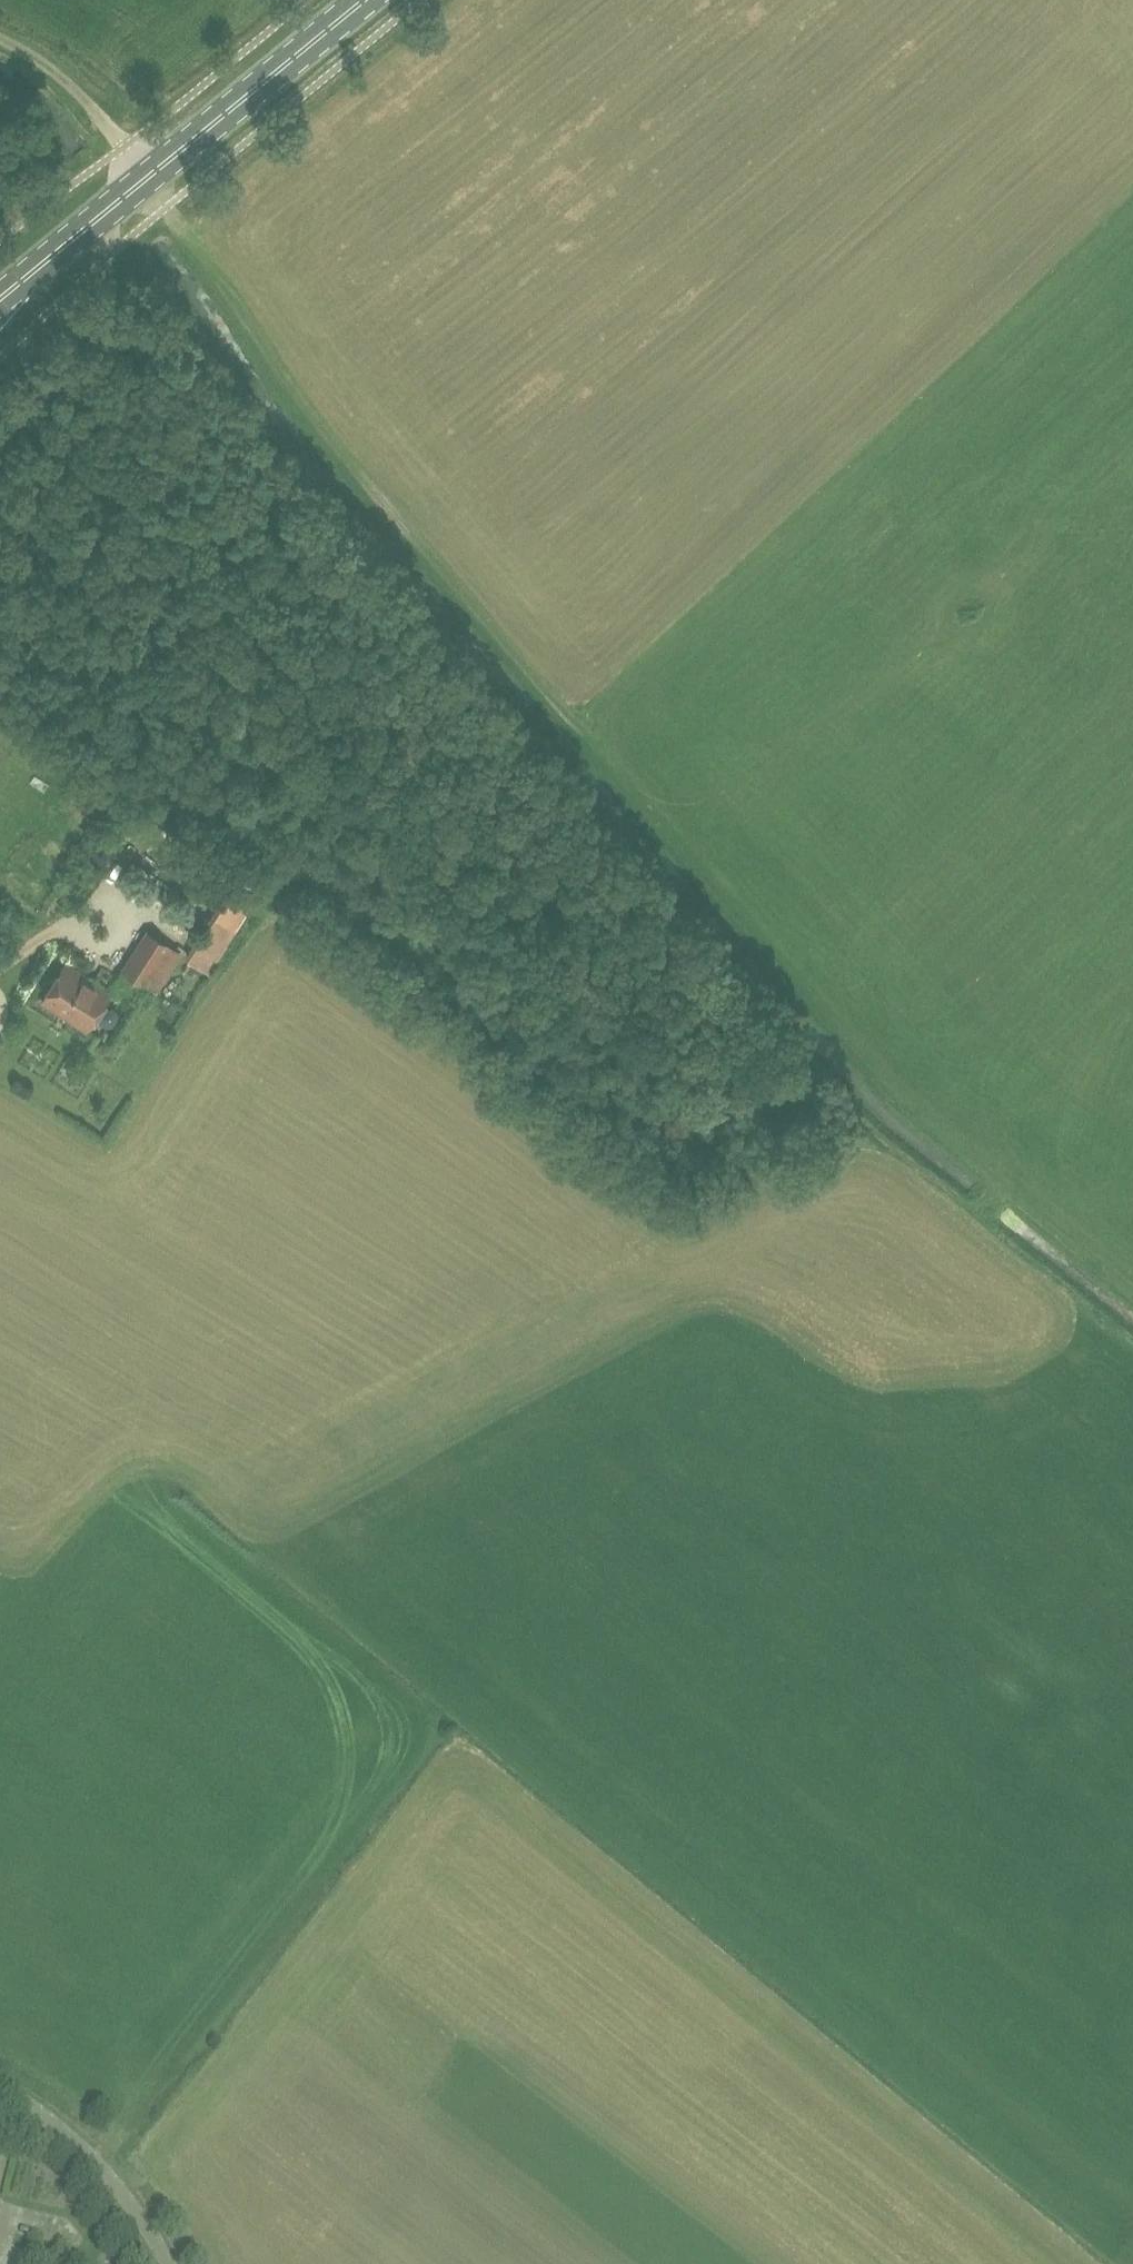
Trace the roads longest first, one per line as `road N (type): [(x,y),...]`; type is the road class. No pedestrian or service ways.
road 1 (primary): [(150,175),(366,0)]
road 2 (unclassified): [(168,2263),(140,2214),(79,2140),(0,2083)]
road 3 (unclassified): [(150,175),(89,106),(34,58),(0,41)]
road 4 (primary): [(0,298),(150,175)]

